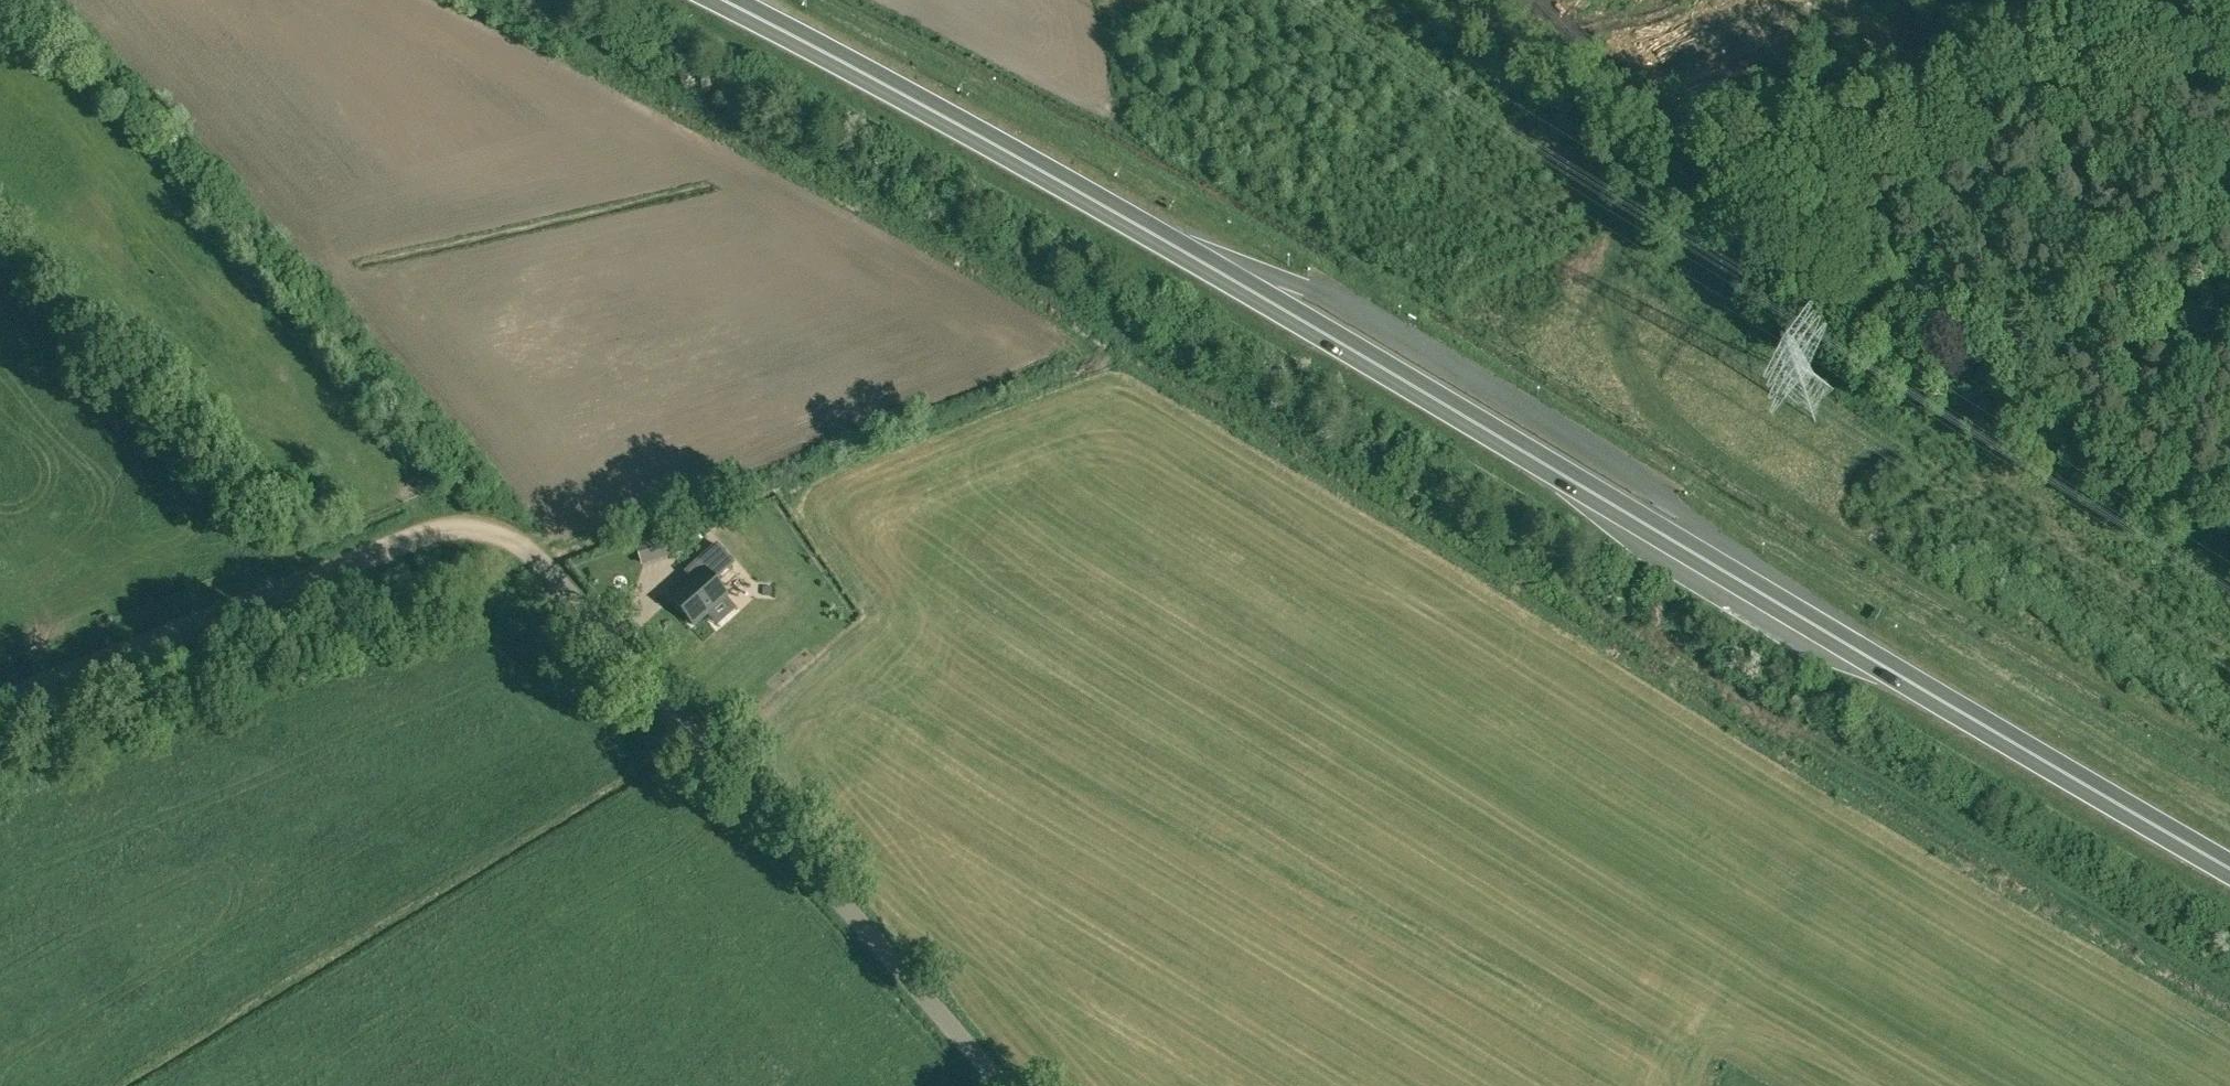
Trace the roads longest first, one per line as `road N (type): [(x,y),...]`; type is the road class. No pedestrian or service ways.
road 1 (trunk): [(725,0),(1147,228),(2229,869)]
road 2 (unclassified): [(983,1085),(484,523),(453,509),(345,511),(241,577),(0,680)]

